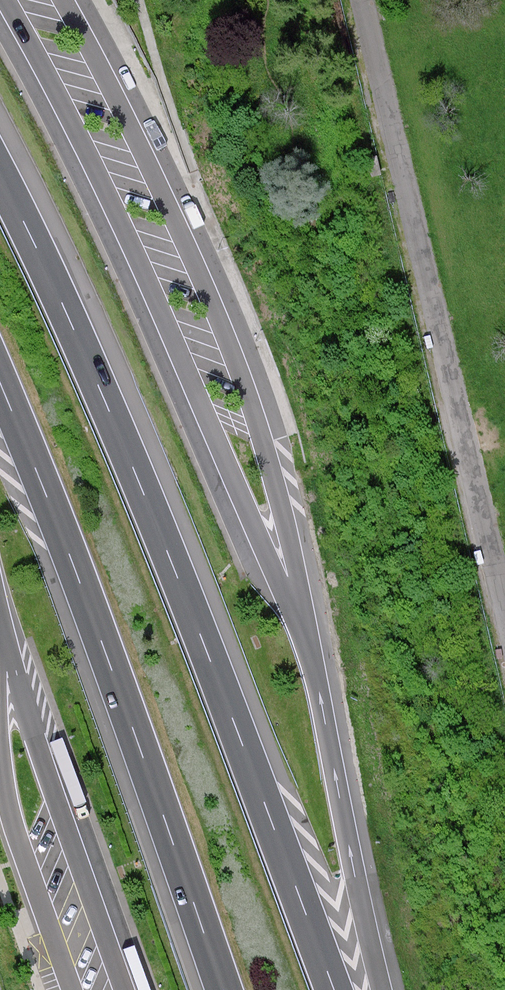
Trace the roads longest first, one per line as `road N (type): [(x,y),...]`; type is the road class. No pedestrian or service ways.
road 1 (motorway): [(335,989),(122,438),(0,175)]
road 2 (motorway): [(0,383),(223,989)]
road 3 (unclassified): [(364,0),(504,606)]
road 4 (motorway): [(382,989),(305,626)]

